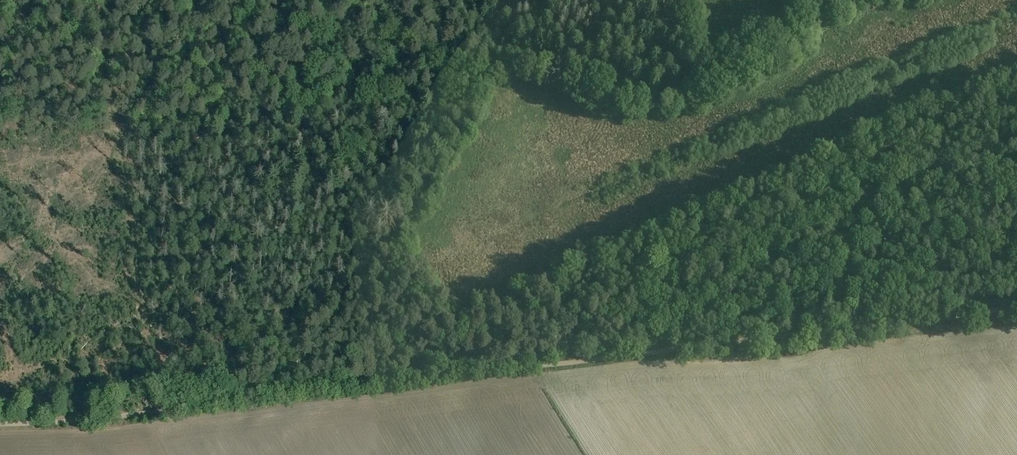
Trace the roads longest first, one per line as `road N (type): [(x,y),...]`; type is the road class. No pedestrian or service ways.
road 1 (track): [(0,423),(131,415),(1016,308)]

